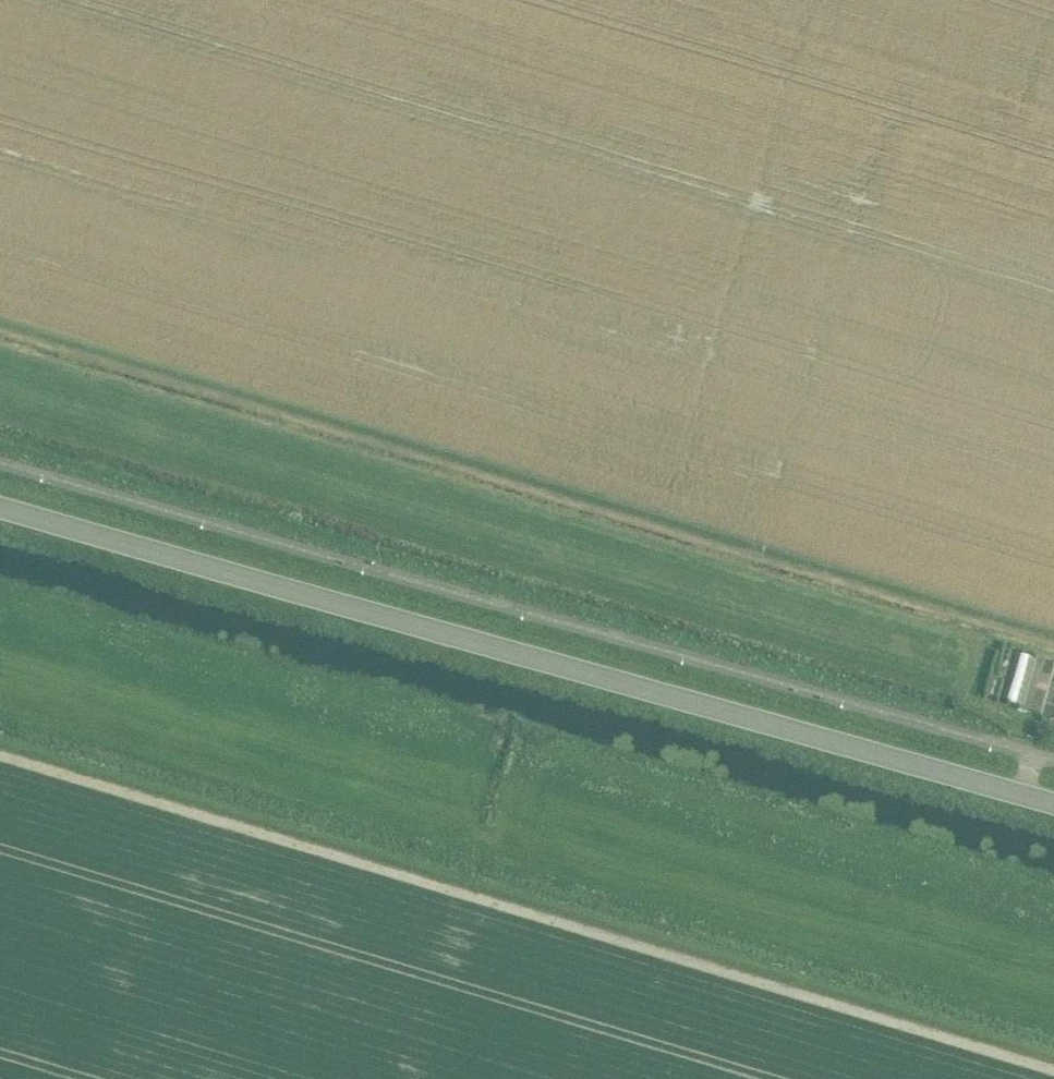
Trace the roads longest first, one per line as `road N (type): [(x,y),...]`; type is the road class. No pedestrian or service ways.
road 1 (tertiary): [(1053,805),(0,509)]

